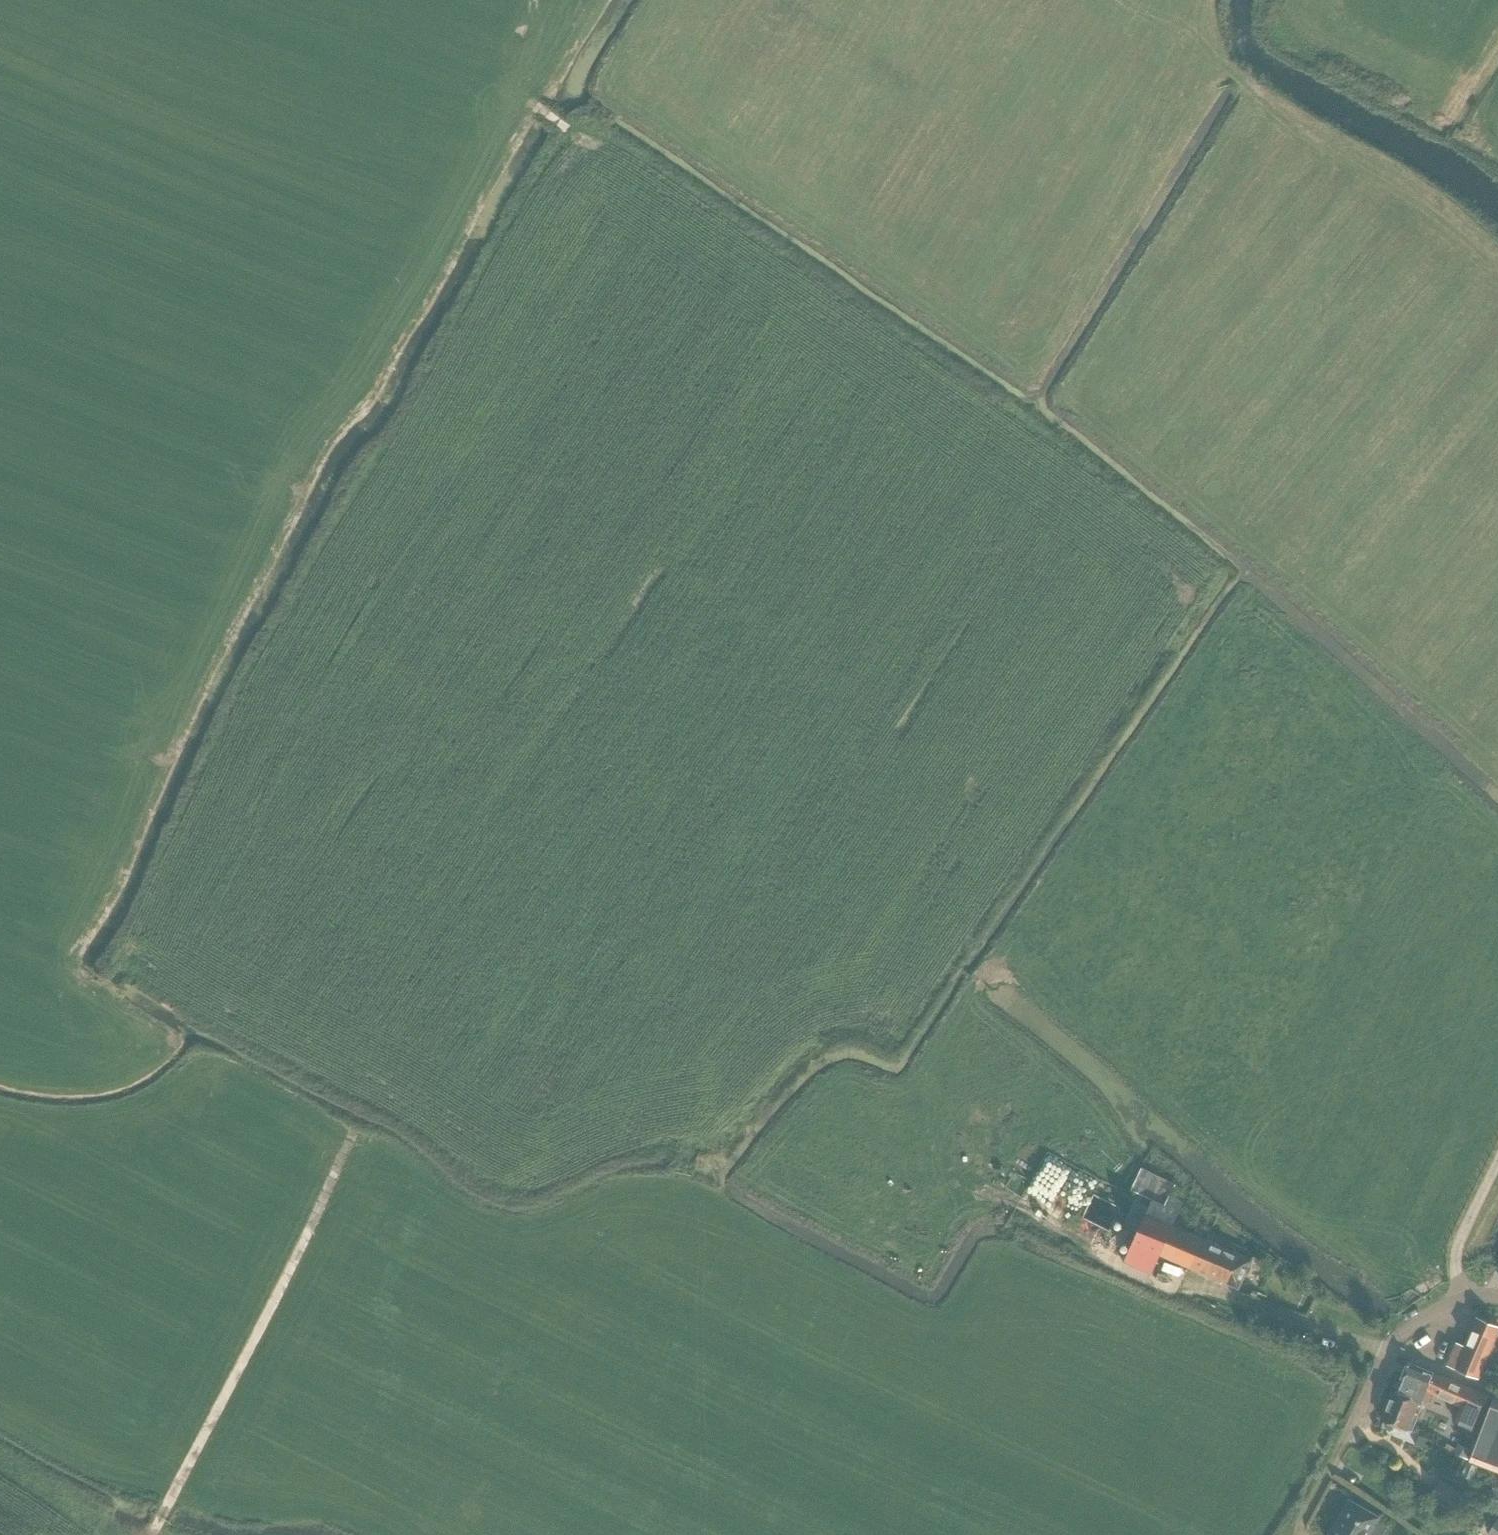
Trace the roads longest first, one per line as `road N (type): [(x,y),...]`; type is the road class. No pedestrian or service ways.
road 1 (track): [(153,1534),(353,1136)]
road 2 (residential): [(1298,1531),(1390,1348)]
road 3 (residential): [(1497,1296),(1445,1305),(1390,1348)]

